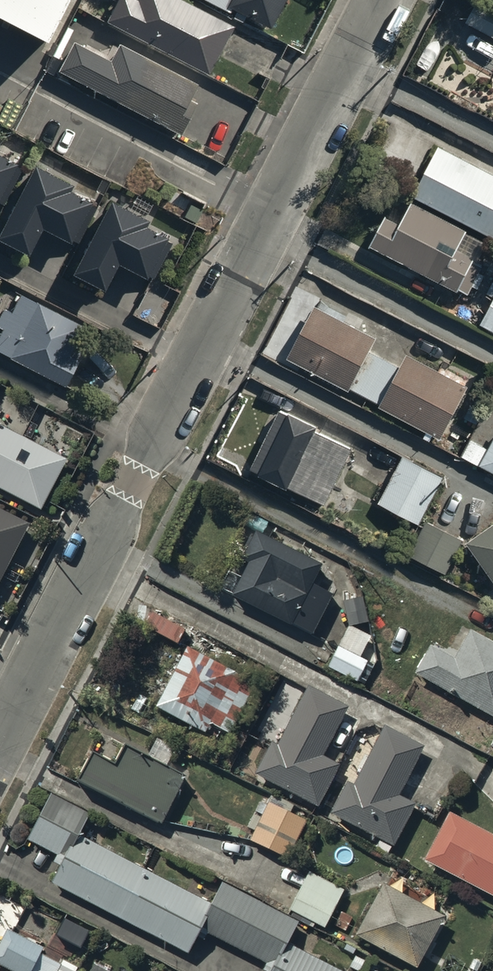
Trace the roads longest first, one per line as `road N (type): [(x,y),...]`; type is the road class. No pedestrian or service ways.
road 1 (residential): [(0,742),(382,0)]

